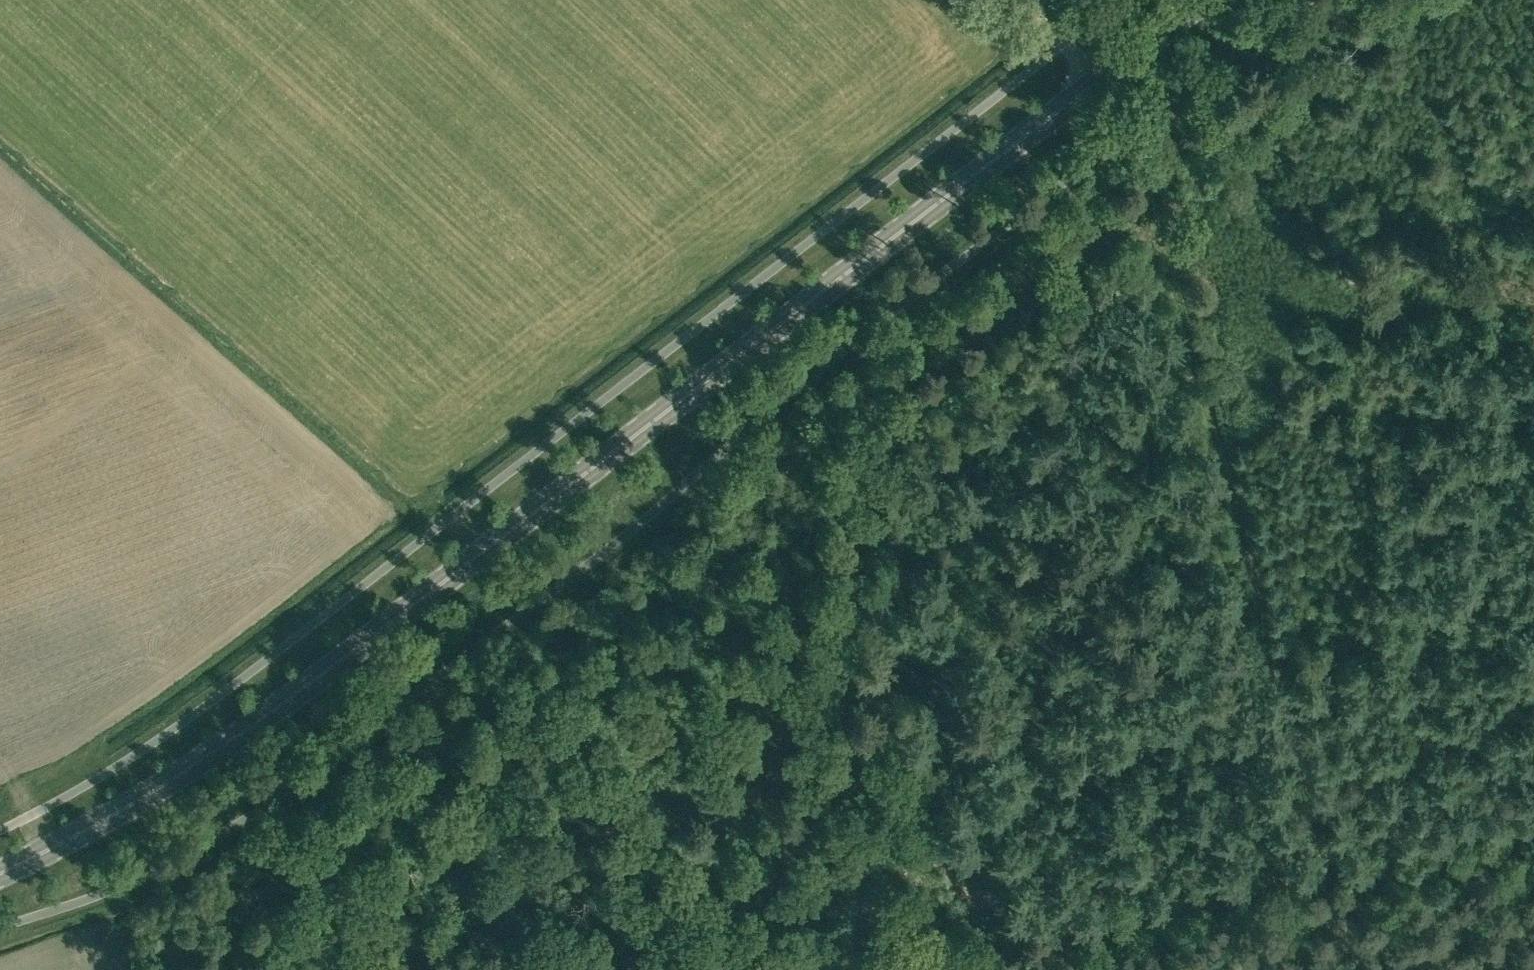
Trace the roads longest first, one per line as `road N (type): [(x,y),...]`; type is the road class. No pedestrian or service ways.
road 1 (secondary): [(0,875),(105,830),(301,699),(1200,0)]
road 2 (track): [(1533,844),(1089,921),(1079,938),(1090,969)]
road 3 (track): [(1029,0),(1138,127)]

